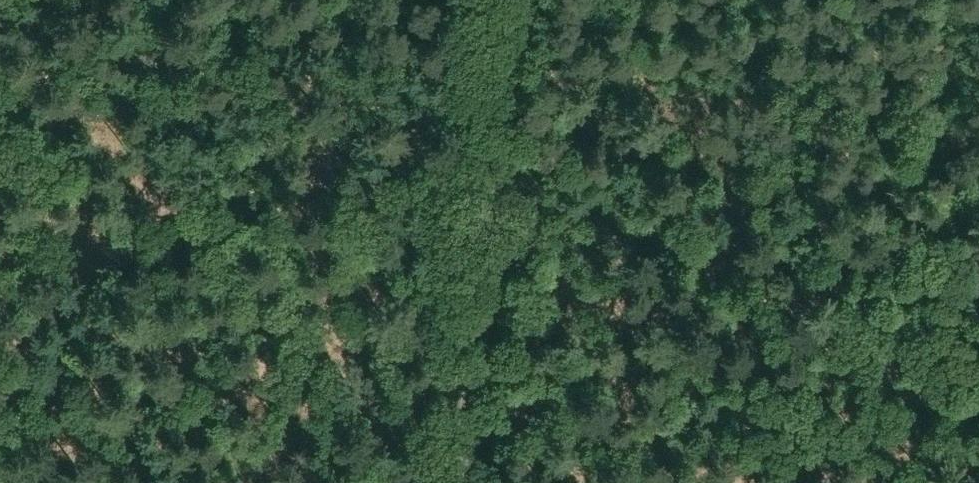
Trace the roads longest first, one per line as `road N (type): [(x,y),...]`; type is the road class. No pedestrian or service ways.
road 1 (unclassified): [(464,482),(512,0)]

